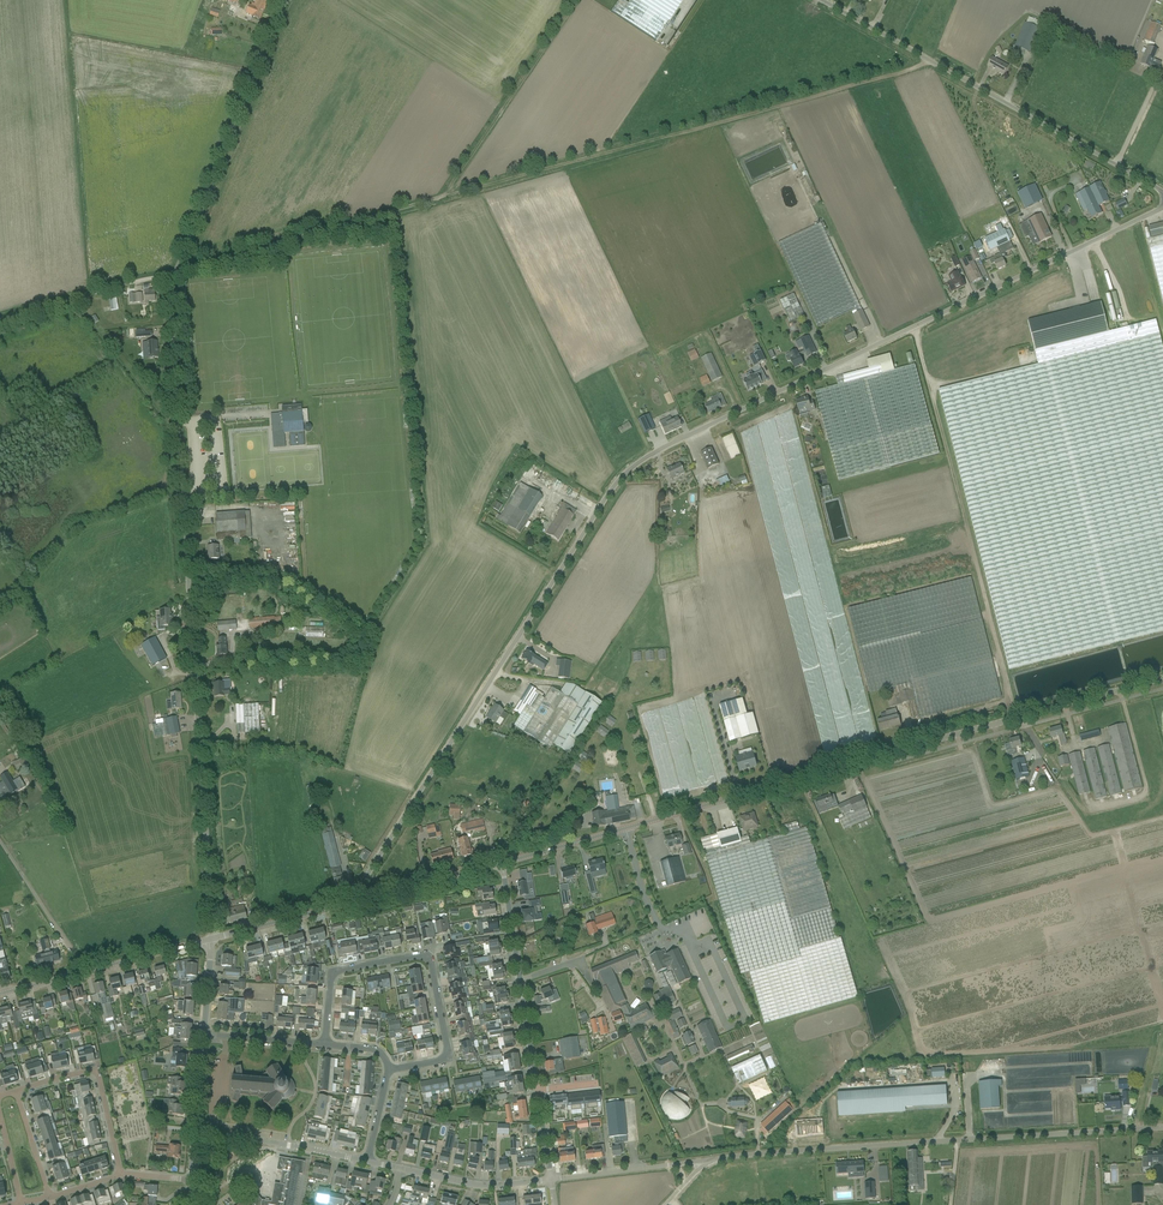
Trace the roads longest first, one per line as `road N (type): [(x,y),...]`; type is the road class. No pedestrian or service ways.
road 1 (unclassified): [(351,902),(627,468),(1162,208)]
road 2 (unclassified): [(212,939),(169,301),(283,0)]
road 3 (track): [(175,271),(931,62)]
road 4 (tertiary): [(502,863),(1162,678)]
road 5 (unclassified): [(705,1163),(1162,1130)]
road 6 (unclassified): [(1162,192),(822,0)]
road 7 (residential): [(327,1046),(335,974),(428,958),(447,1059),(390,1072)]
road 8 (residential): [(551,1179),(502,863)]
road 9 (track): [(580,0),(446,197)]
road 10 (residential): [(16,1092),(98,1075),(122,1176)]
road 11 (track): [(175,271),(0,323)]
road 12 (unclassified): [(369,1163),(195,1130)]
road 13 (tertiary): [(351,902),(502,863)]
road 14 (unclassified): [(86,972),(0,843)]
road 15 (unclassified): [(551,1179),(705,1163)]
road 16 (unclassified): [(551,1179),(487,1186),(399,1169)]
road 17 (tertiary): [(212,939),(351,902)]
road 18 (tertiary): [(86,972),(212,939)]
road 19 (residential): [(327,1046),(204,1036)]

